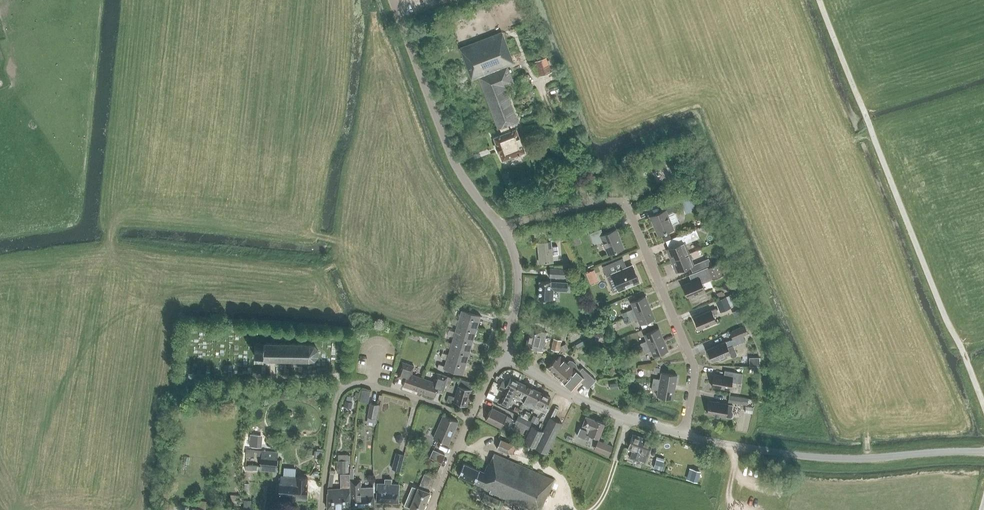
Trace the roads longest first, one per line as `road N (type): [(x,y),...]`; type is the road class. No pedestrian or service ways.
road 1 (track): [(983,406),(820,0)]
road 2 (residential): [(684,435),(694,365),(625,202),(501,227)]
road 3 (unclassified): [(983,452),(836,458),(684,435)]
road 4 (residential): [(320,509),(335,405),(346,388),(366,384),(470,418)]
road 5 (tertiary): [(501,227),(454,161),(392,0)]
road 6 (unclassified): [(684,435),(578,399),(499,351)]
road 7 (tertiary): [(499,351),(519,282),(501,227)]

